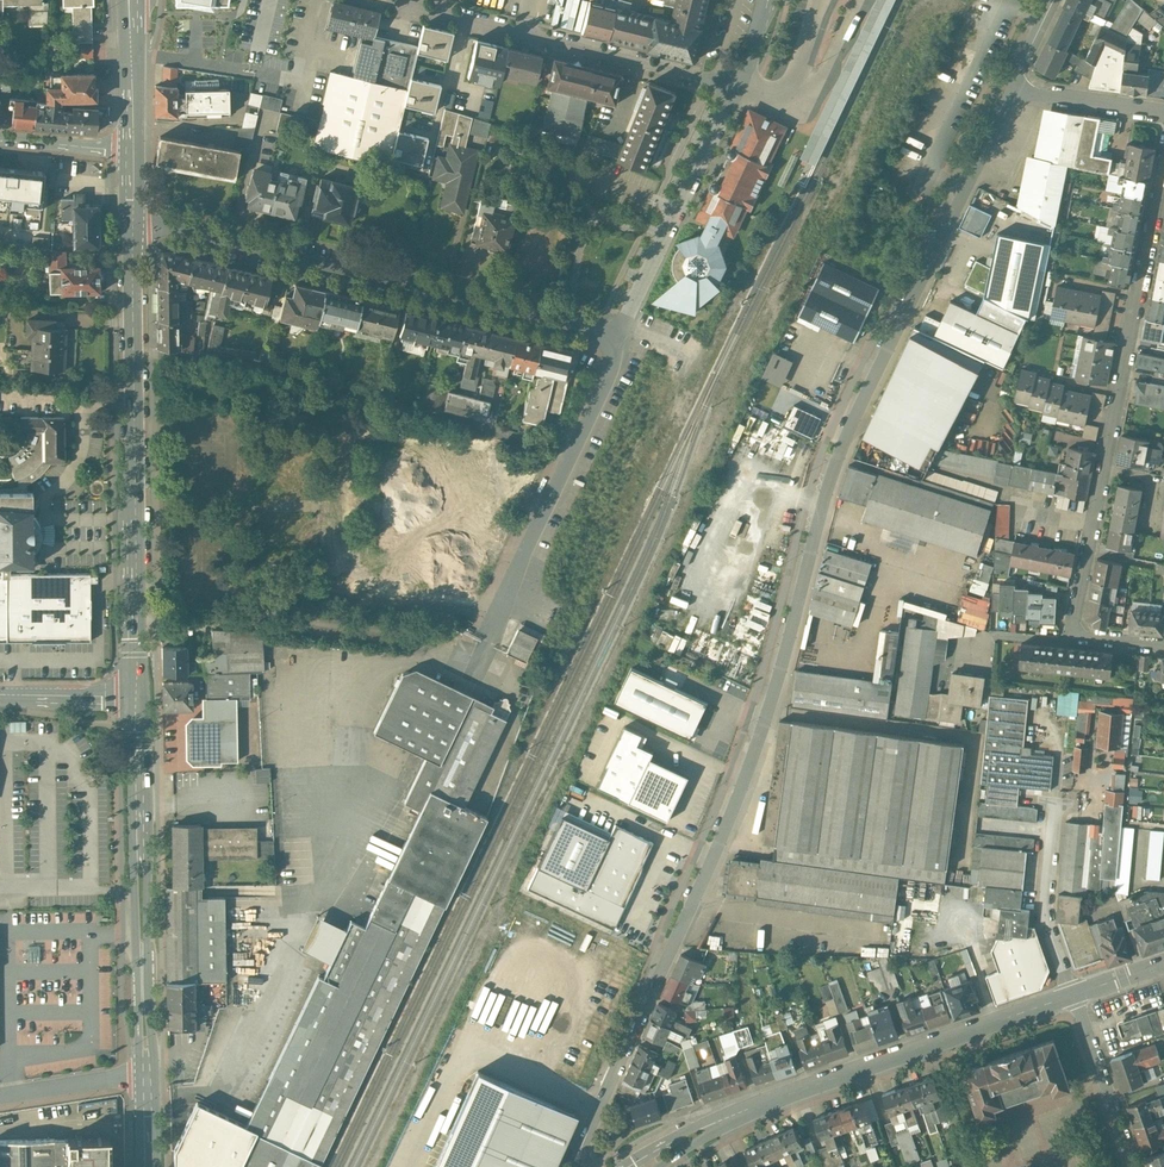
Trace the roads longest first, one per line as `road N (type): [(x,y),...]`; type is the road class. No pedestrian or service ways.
road 1 (residential): [(587,1166),(586,1134),(758,744),(829,473),(1011,88)]
road 2 (residential): [(616,340),(131,220)]
road 3 (secondary): [(131,220),(139,699)]
road 4 (residential): [(1163,168),(1070,636)]
road 5 (secondary): [(641,1166),(764,1104),(1073,995)]
road 6 (secondary): [(139,699),(147,1076)]
road 7 (residential): [(737,85),(379,0)]
road 8 (residential): [(737,85),(616,340)]
road 9 (residential): [(570,458),(488,647)]
road 10 (residential): [(1073,995),(1046,910),(1056,806)]
road 11 (residential): [(1135,1166),(1073,995)]
road 12 (residential): [(1011,88),(1163,111)]
road 13 (residential): [(147,1076),(0,1099)]
road 14 (residential): [(570,458),(437,415)]
road 15 (residential): [(139,699),(0,695)]
road 16 (residential): [(0,137),(130,148)]
road 17 (secondary): [(130,19),(130,148)]
road 18 (residential): [(616,340),(612,369),(570,458)]

